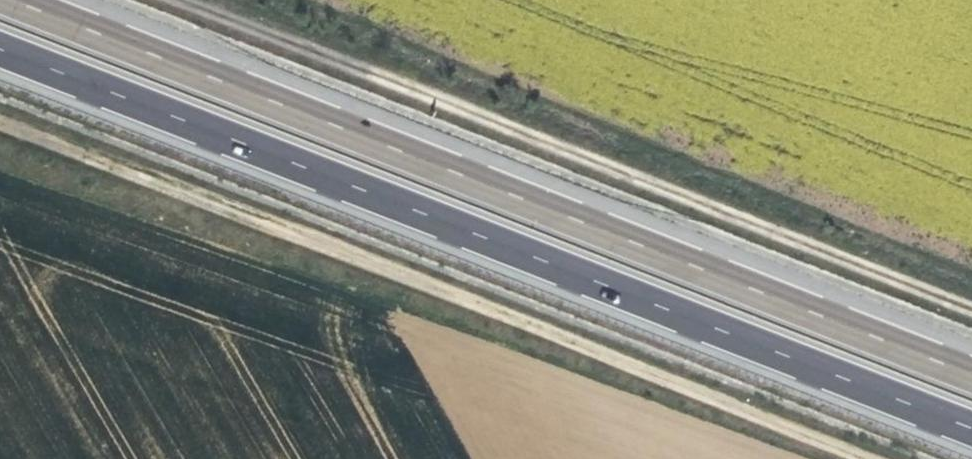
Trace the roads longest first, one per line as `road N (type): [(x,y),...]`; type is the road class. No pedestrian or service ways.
road 1 (primary): [(0,50),(971,429)]
road 2 (primary): [(971,374),(11,0)]
road 3 (track): [(858,458),(0,126)]
road 4 (track): [(193,0),(971,305)]

